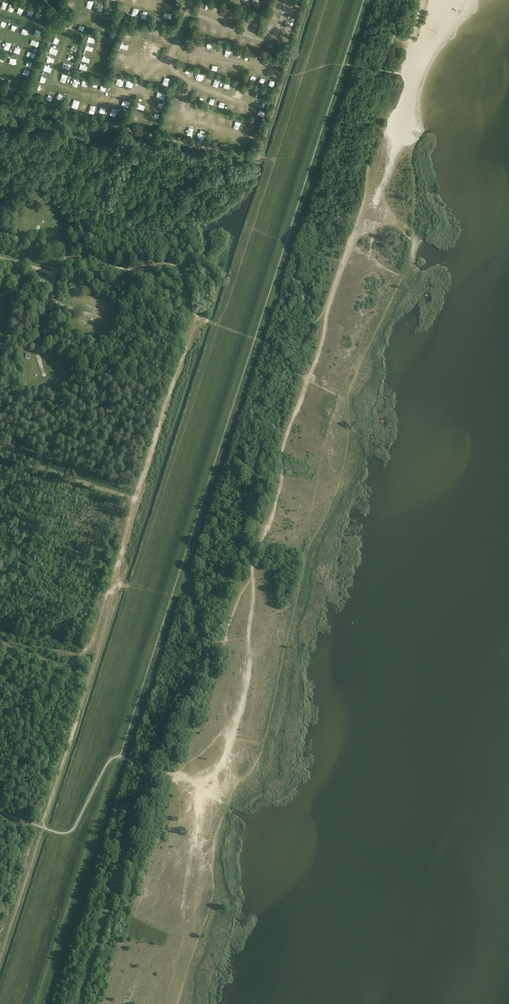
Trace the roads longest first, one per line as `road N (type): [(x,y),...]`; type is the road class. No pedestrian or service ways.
road 1 (track): [(198,316),(108,591)]
road 2 (track): [(190,85),(252,103),(244,135),(181,116),(189,91)]
road 3 (track): [(0,261),(53,275),(66,258),(141,273),(171,263)]
road 4 (track): [(82,0),(87,19),(67,39),(56,84),(109,102),(125,98)]
road 5 (track): [(136,500),(0,454)]
road 6 (track): [(0,958),(41,827)]
road 7 (track): [(78,716),(115,590)]

